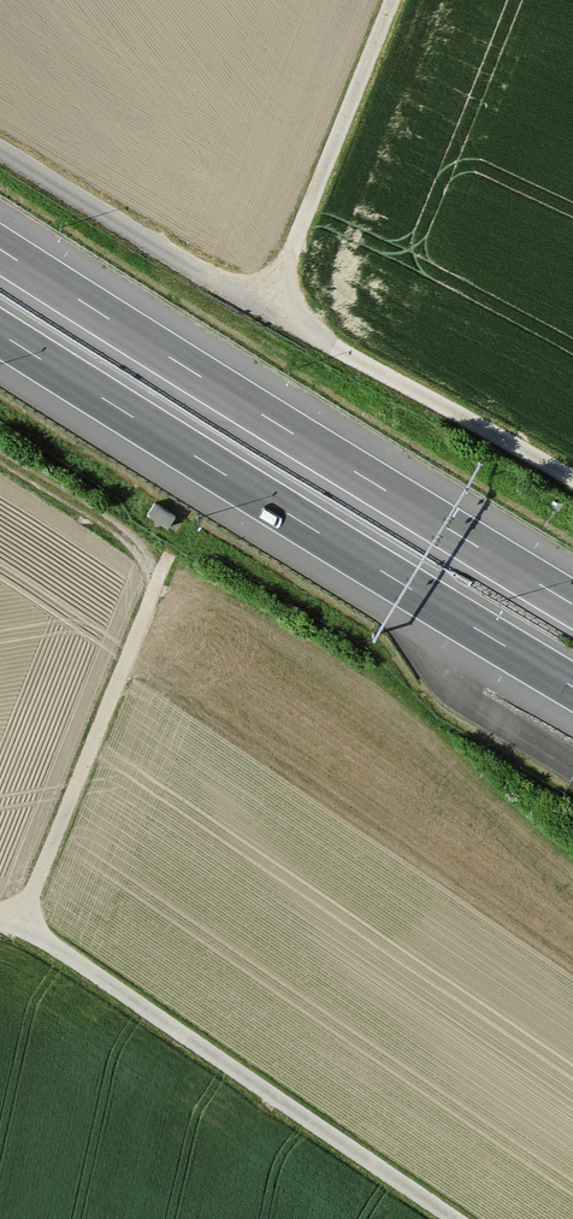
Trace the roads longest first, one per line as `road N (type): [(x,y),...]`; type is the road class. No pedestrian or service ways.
road 1 (motorway): [(572,604),(0,249)]
road 2 (motorway): [(0,333),(572,687)]
road 3 (track): [(572,479),(0,150)]
road 4 (track): [(454,1218),(18,928)]
road 5 (track): [(18,928),(151,601),(146,562),(119,531)]
road 6 (track): [(268,310),(393,0)]
road 7 (track): [(0,458),(119,531)]

